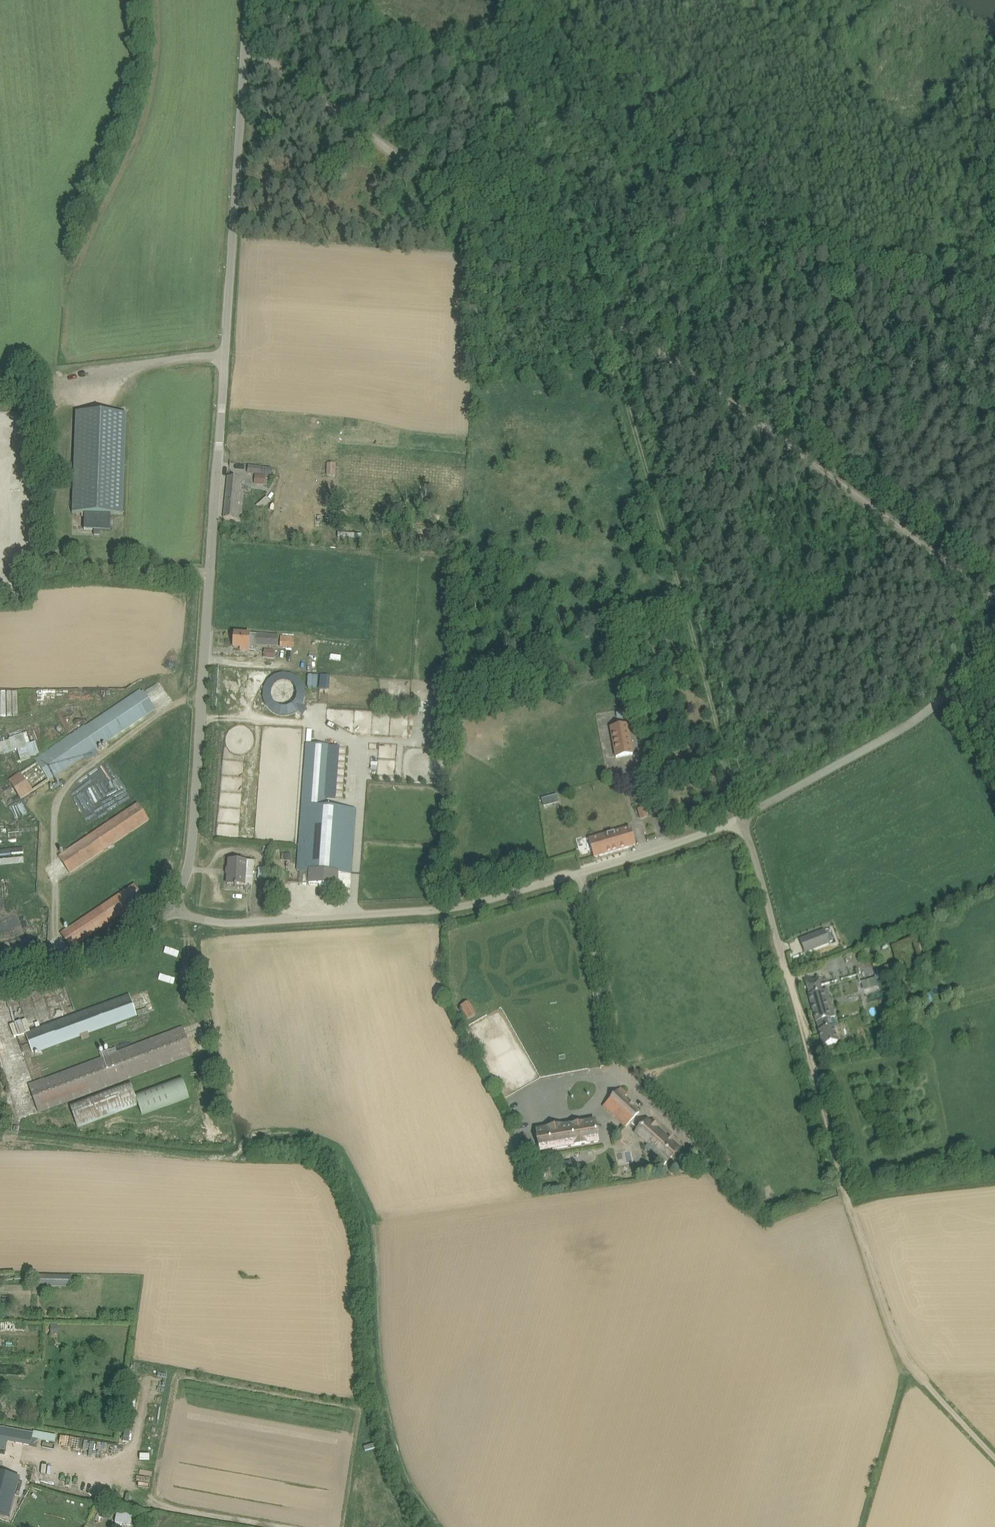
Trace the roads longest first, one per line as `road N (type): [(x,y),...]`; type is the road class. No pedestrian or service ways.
road 1 (track): [(994,596),(245,46)]
road 2 (unclassified): [(178,910),(193,833),(248,0)]
road 3 (track): [(994,1456),(902,1356),(743,819)]
road 4 (unclassified): [(178,910),(234,922),(442,909),(743,819)]
road 5 (track): [(743,819),(605,312)]
road 6 (track): [(743,819),(928,712),(994,629)]
road 7 (unclassified): [(0,986),(143,936),(178,910)]

